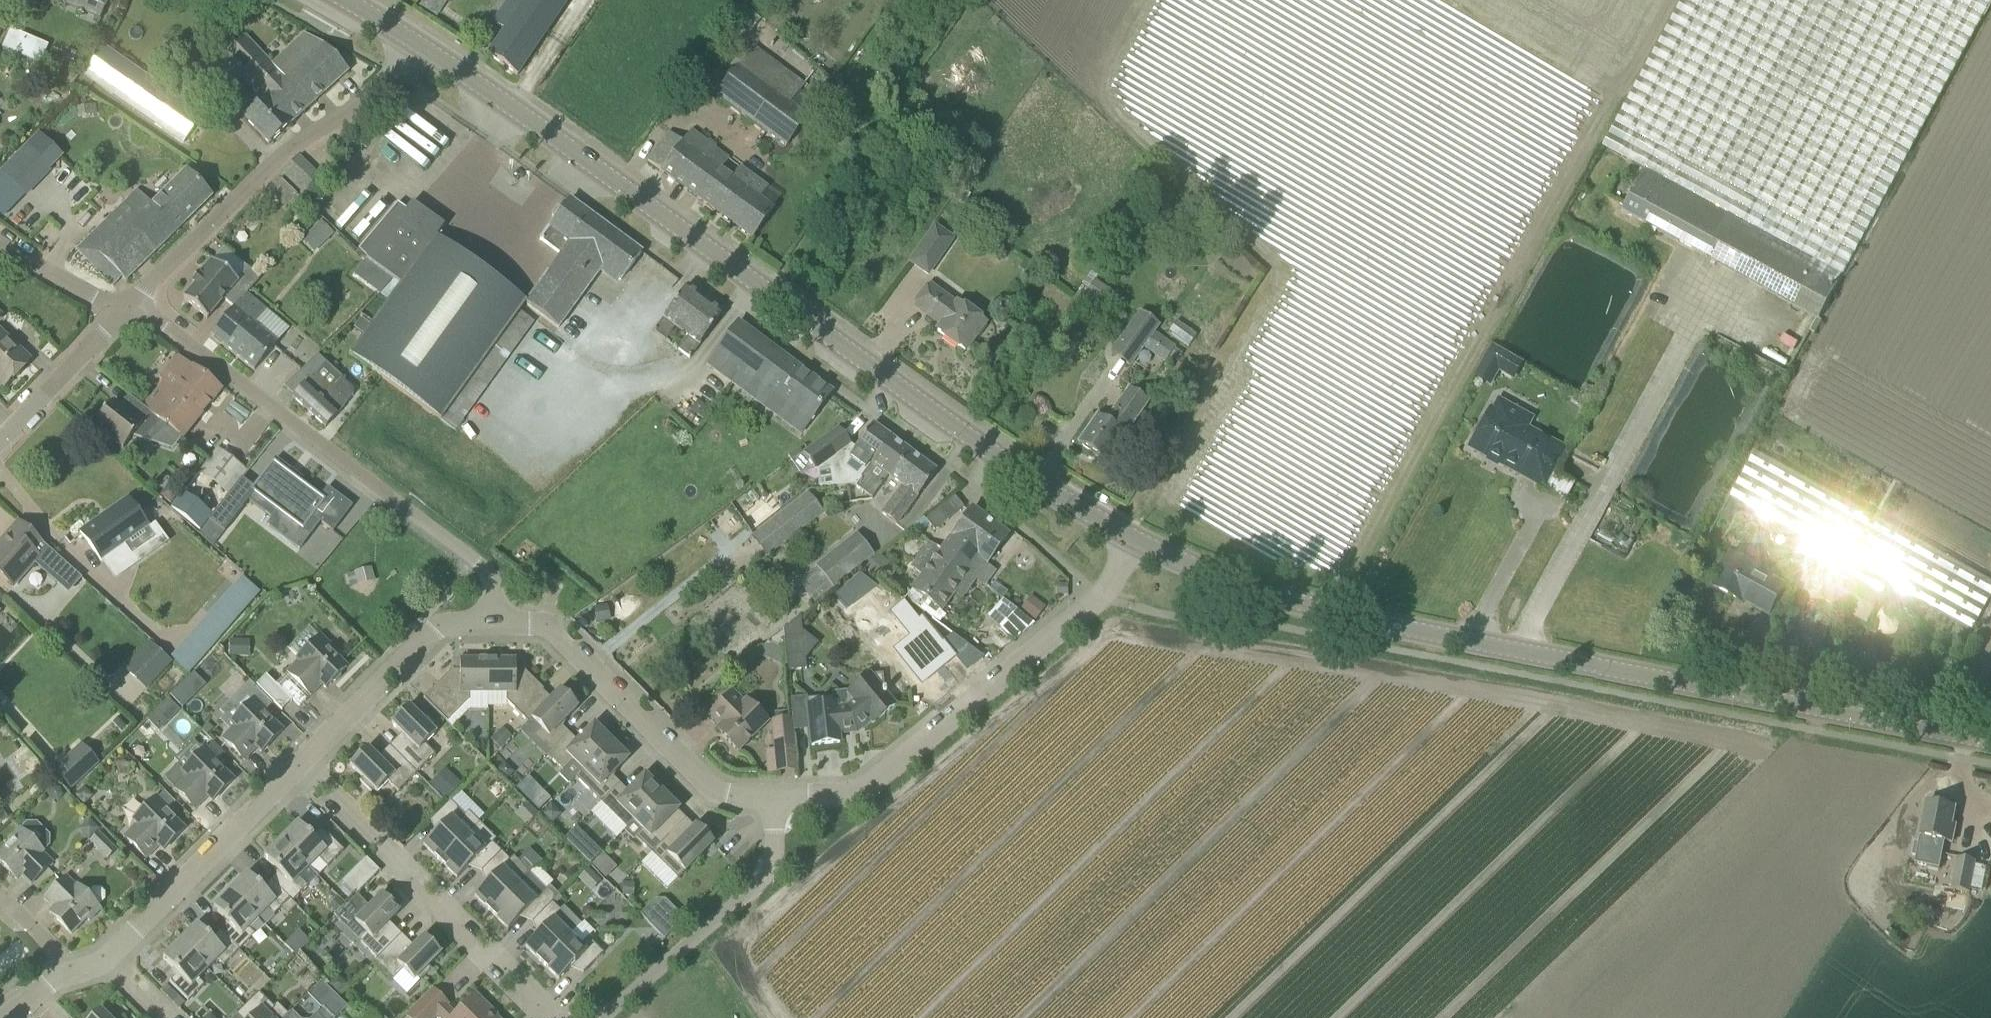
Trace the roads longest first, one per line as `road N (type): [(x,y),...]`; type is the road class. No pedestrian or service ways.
road 1 (secondary): [(1990,742),(1291,603),(1126,543)]
road 2 (secondary): [(1126,543),(1036,492),(409,43)]
road 3 (residential): [(491,614),(486,581),(449,545),(145,313)]
road 4 (residential): [(778,799),(829,798),(867,783),(1105,596),(1126,543)]
road 5 (unclassified): [(145,313),(276,153),(409,43)]
road 6 (residential): [(491,614),(530,625),(569,651),(704,783),(778,799)]
road 7 (residential): [(554,1017),(309,771)]
road 8 (unclassified): [(604,1017),(774,868),(778,799)]
road 9 (residential): [(102,961),(309,771)]
road 10 (residential): [(309,771),(433,632),(491,614)]
road 11 (unclassified): [(0,438),(145,313)]
road 12 (residential): [(145,313),(0,239)]

